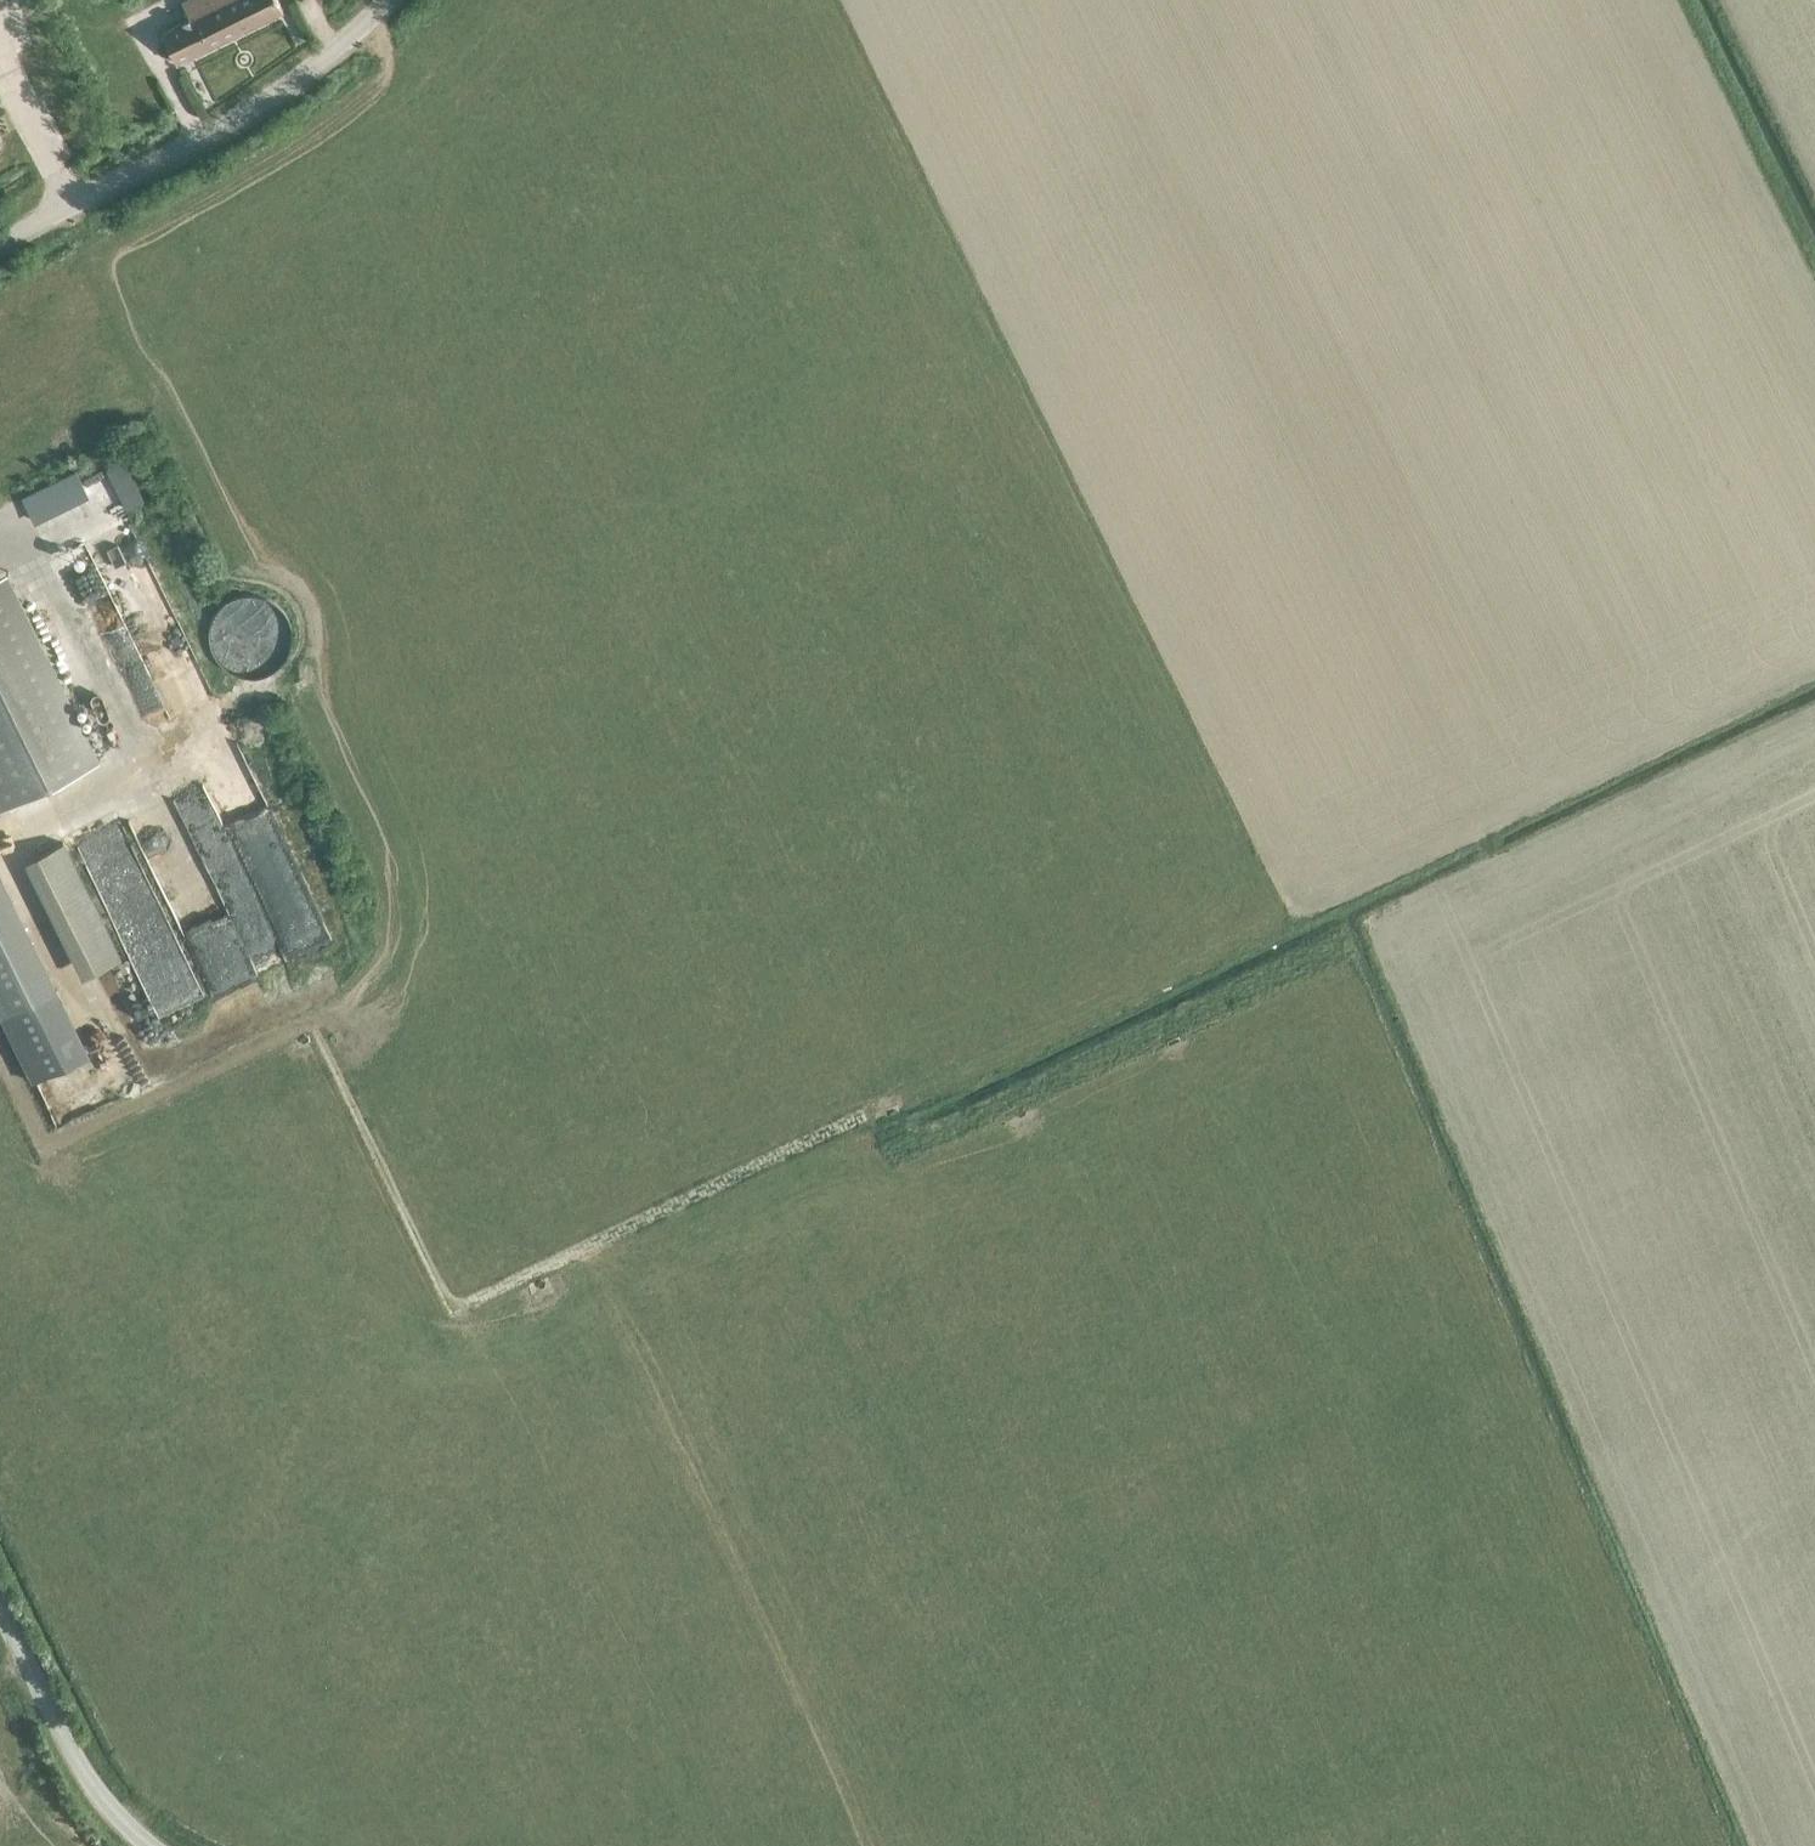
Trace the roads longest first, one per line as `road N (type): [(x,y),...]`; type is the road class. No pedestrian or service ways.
road 1 (unclassified): [(0,243),(277,96),(387,0)]
road 2 (unclassified): [(151,1845),(82,1772),(0,1604)]

